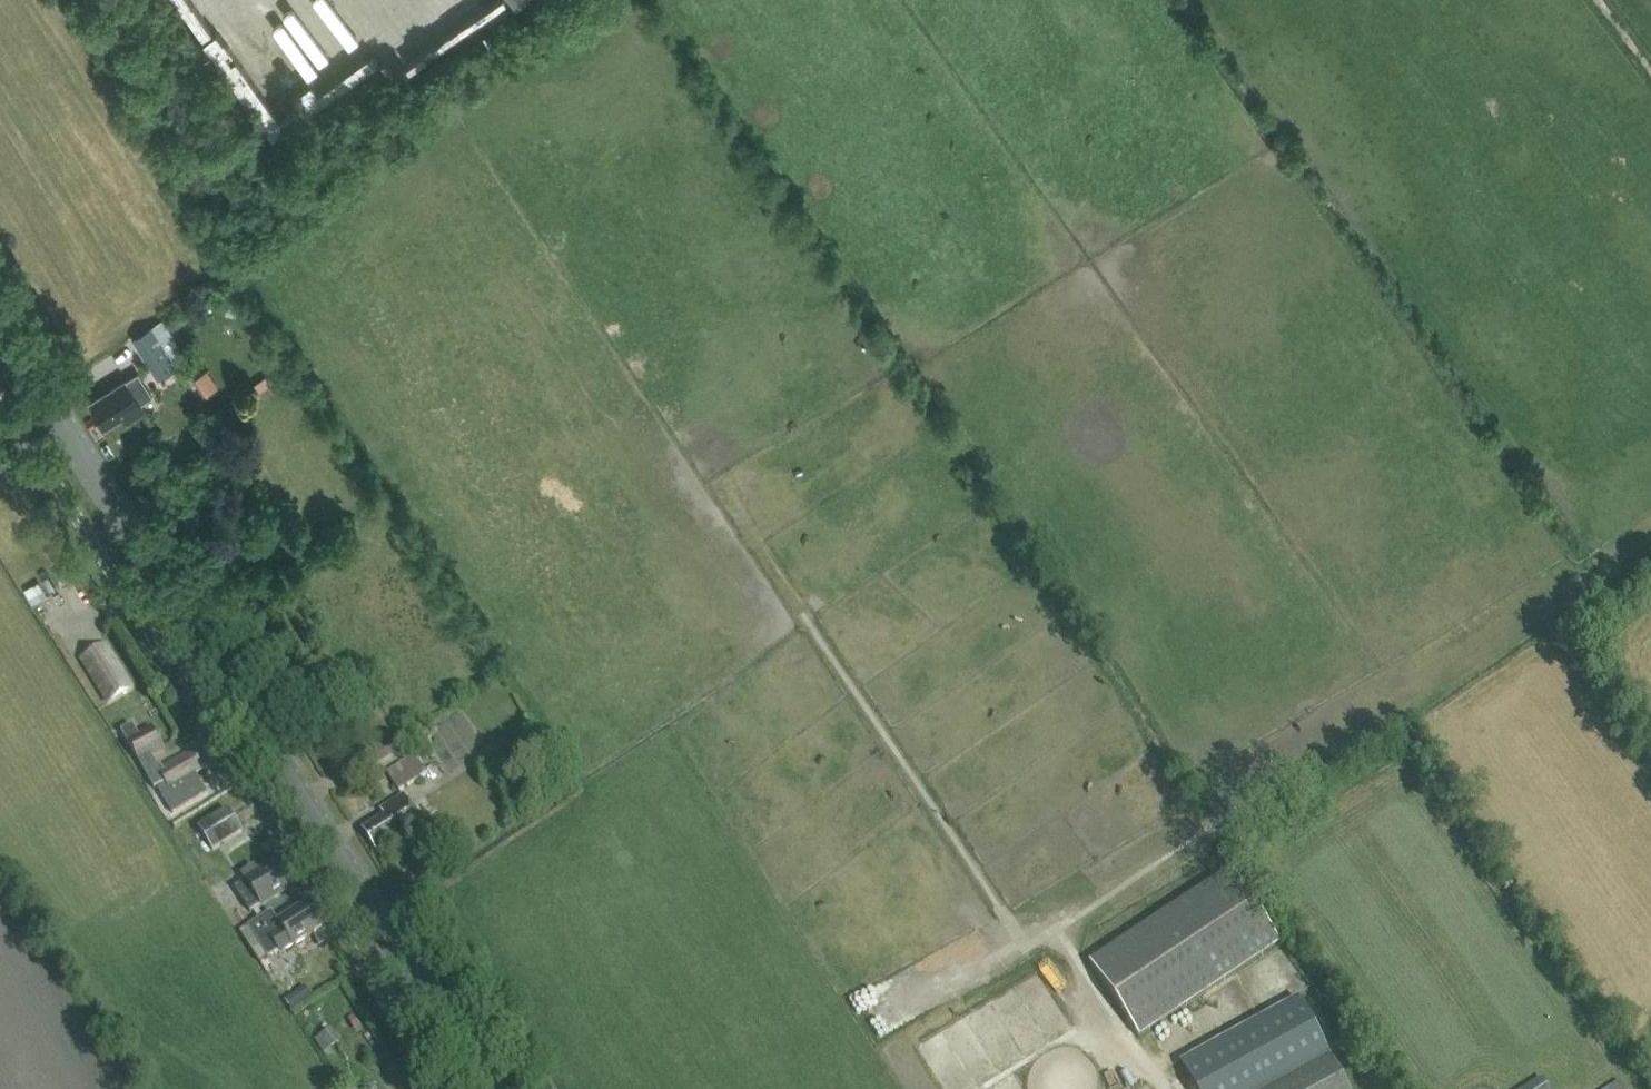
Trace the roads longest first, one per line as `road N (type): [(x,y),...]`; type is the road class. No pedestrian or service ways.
road 1 (secondary): [(487,1088),(0,323)]

